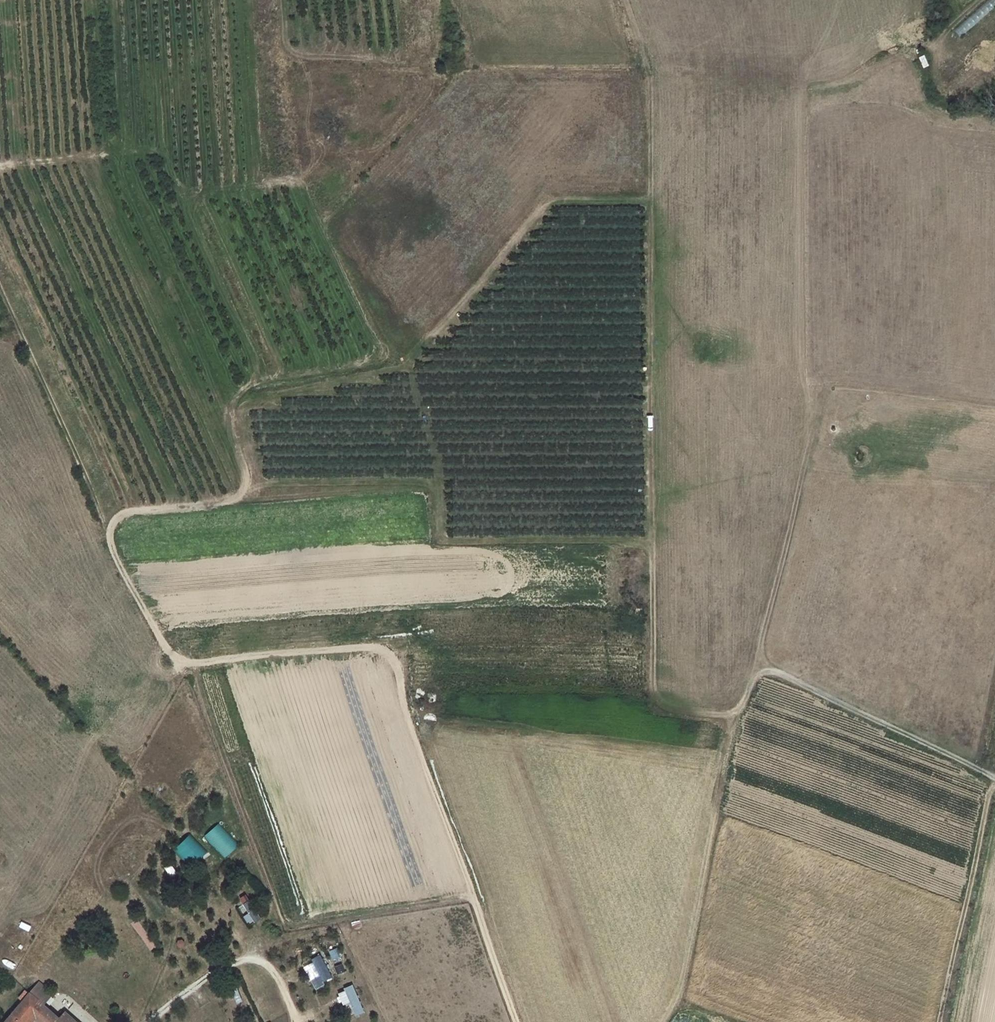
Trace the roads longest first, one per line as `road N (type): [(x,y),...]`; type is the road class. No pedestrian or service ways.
road 1 (track): [(0,291),(122,570),(181,663),(362,648),(394,659),(406,716),(516,1021)]
road 2 (track): [(626,0),(650,83),(651,698),(676,712),(731,719)]
road 3 (track): [(106,532),(130,512),(240,496),(246,477),(228,423),(235,398),(268,378),(361,362),(376,344),(298,180),(192,193),(198,225)]
road 4 (track): [(228,419),(259,400),(407,365),(547,206),(650,200)]
road 5 (track): [(245,489),(423,484),(439,487),(446,540),(652,541)]
road 6 (track): [(731,719),(758,676),(778,671),(994,778)]
road 7 (track): [(731,719),(683,982),(664,1021)]
road 8 (track): [(811,434),(760,650),(763,673)]
road 9 (track): [(941,1021),(994,787)]
road 10 (track): [(192,193),(166,152),(154,149),(0,166)]
road 11 (track): [(198,225),(268,378)]
road 12 (track): [(407,365),(439,487)]

